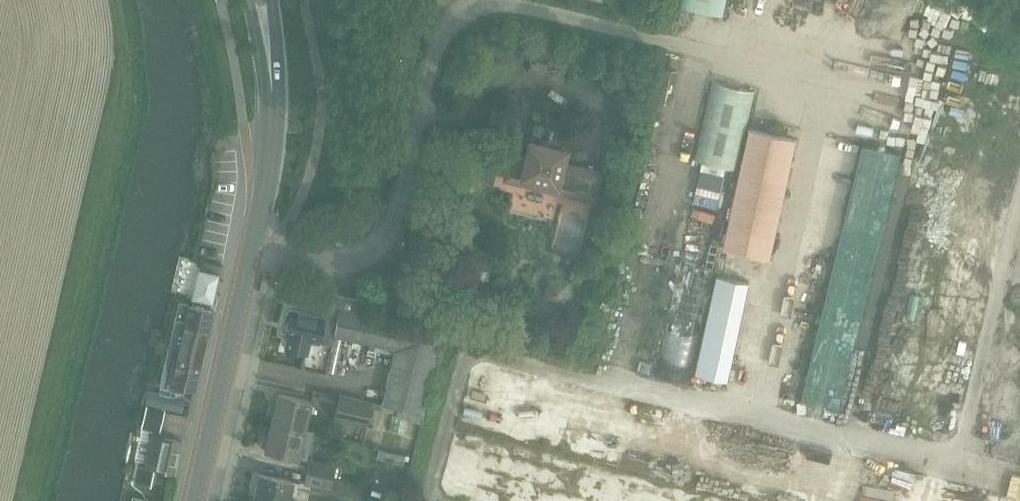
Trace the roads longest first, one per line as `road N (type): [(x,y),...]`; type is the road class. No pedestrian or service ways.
road 1 (tertiary): [(195,500),(268,172),(270,65)]

